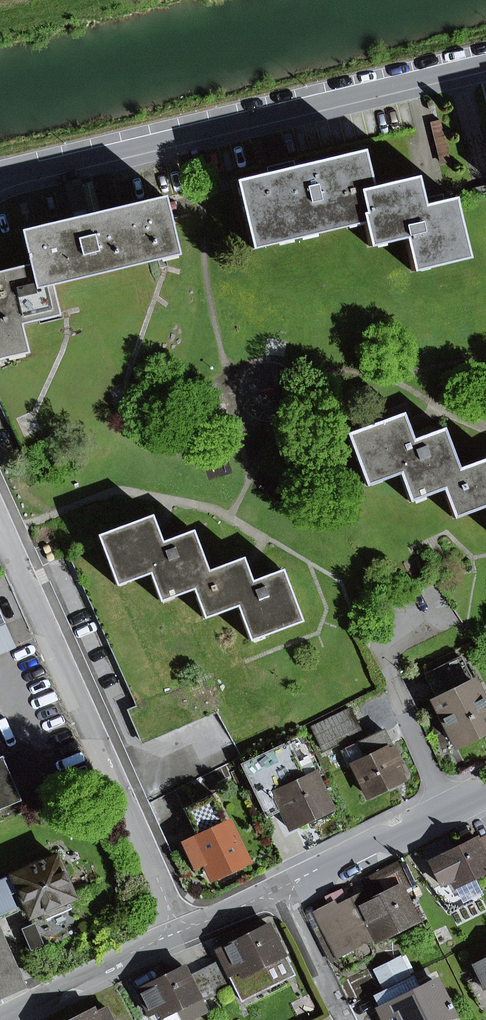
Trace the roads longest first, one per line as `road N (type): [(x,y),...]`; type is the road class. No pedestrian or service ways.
road 1 (residential): [(0,175),(485,61)]
road 2 (residential): [(180,931),(0,528)]
road 3 (residential): [(485,788),(279,889)]
road 4 (residential): [(180,931),(8,1019)]
road 5 (residential): [(279,889),(347,1019)]

